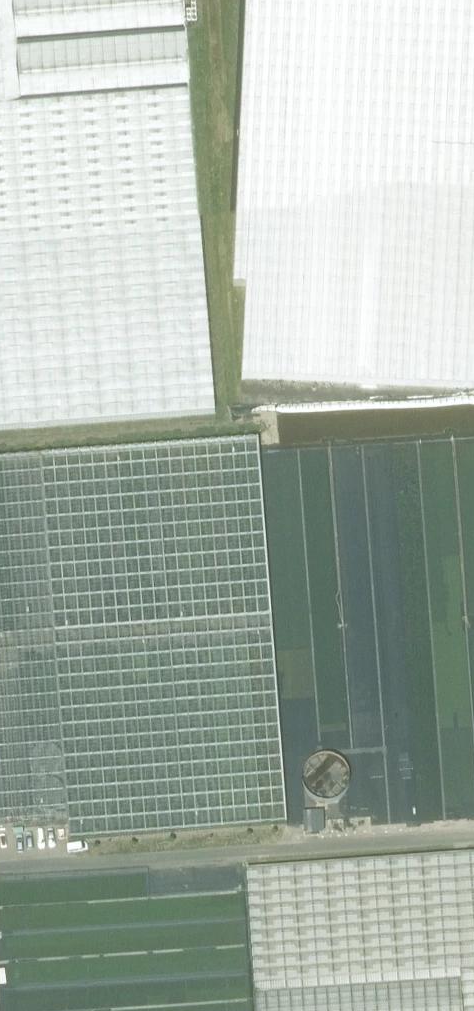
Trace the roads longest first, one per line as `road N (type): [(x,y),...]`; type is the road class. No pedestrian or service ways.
road 1 (track): [(473,837),(0,868)]

